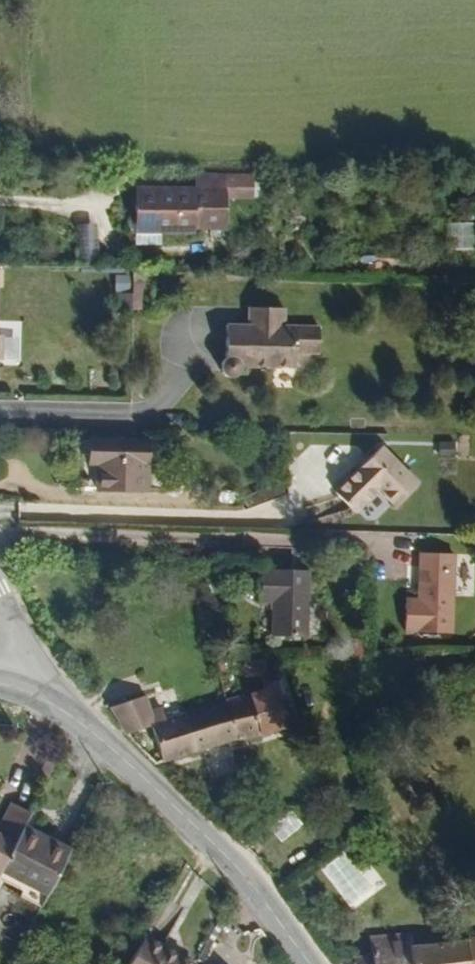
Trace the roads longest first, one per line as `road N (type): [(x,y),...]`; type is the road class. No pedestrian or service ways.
road 1 (secondary): [(313,963),(285,922),(106,735),(31,677)]

